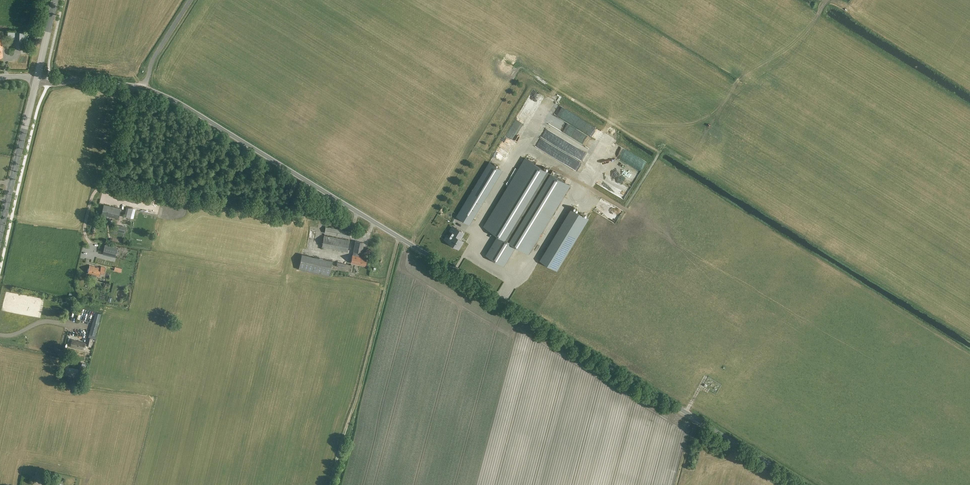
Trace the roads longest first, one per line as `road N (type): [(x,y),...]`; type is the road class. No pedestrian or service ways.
road 1 (unclassified): [(804,484),(170,98),(116,83),(37,80)]
road 2 (track): [(399,238),(330,484)]
road 3 (primary): [(0,237),(37,80)]
road 4 (track): [(130,85),(103,198),(121,206)]

